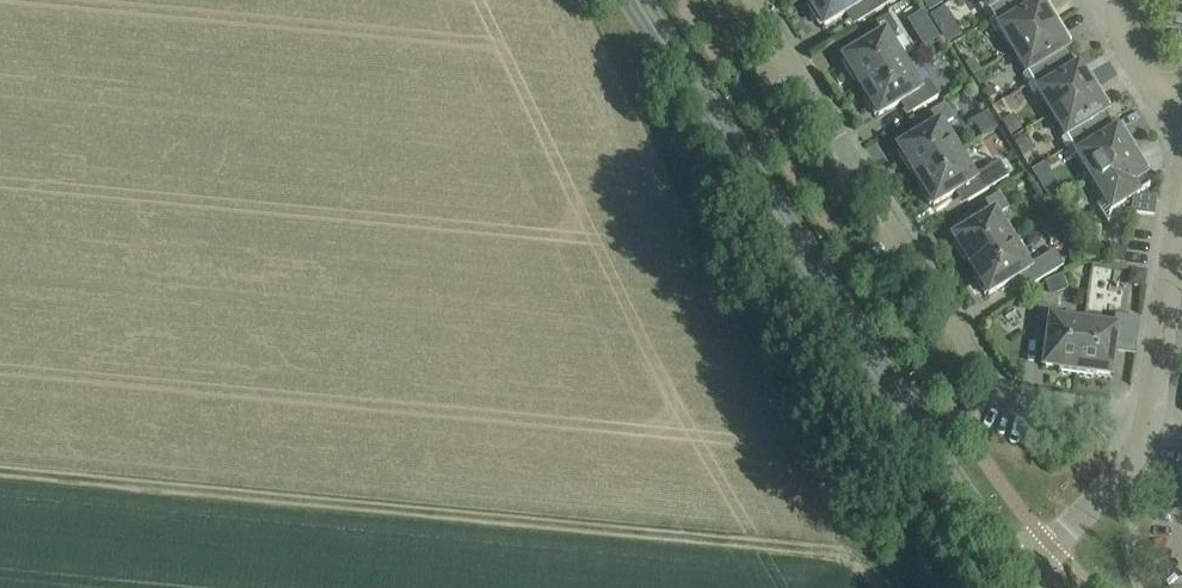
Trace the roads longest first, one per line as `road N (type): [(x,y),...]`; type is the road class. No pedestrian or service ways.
road 1 (track): [(0,473),(849,556)]
road 2 (tertiary): [(1021,573),(630,0)]
road 3 (residential): [(1149,426),(1009,403),(984,380),(756,0)]
road 4 (residential): [(1149,426),(1181,174)]
road 5 (residential): [(1021,573),(1125,466),(1149,426)]
road 6 (residential): [(1181,136),(1116,28)]

